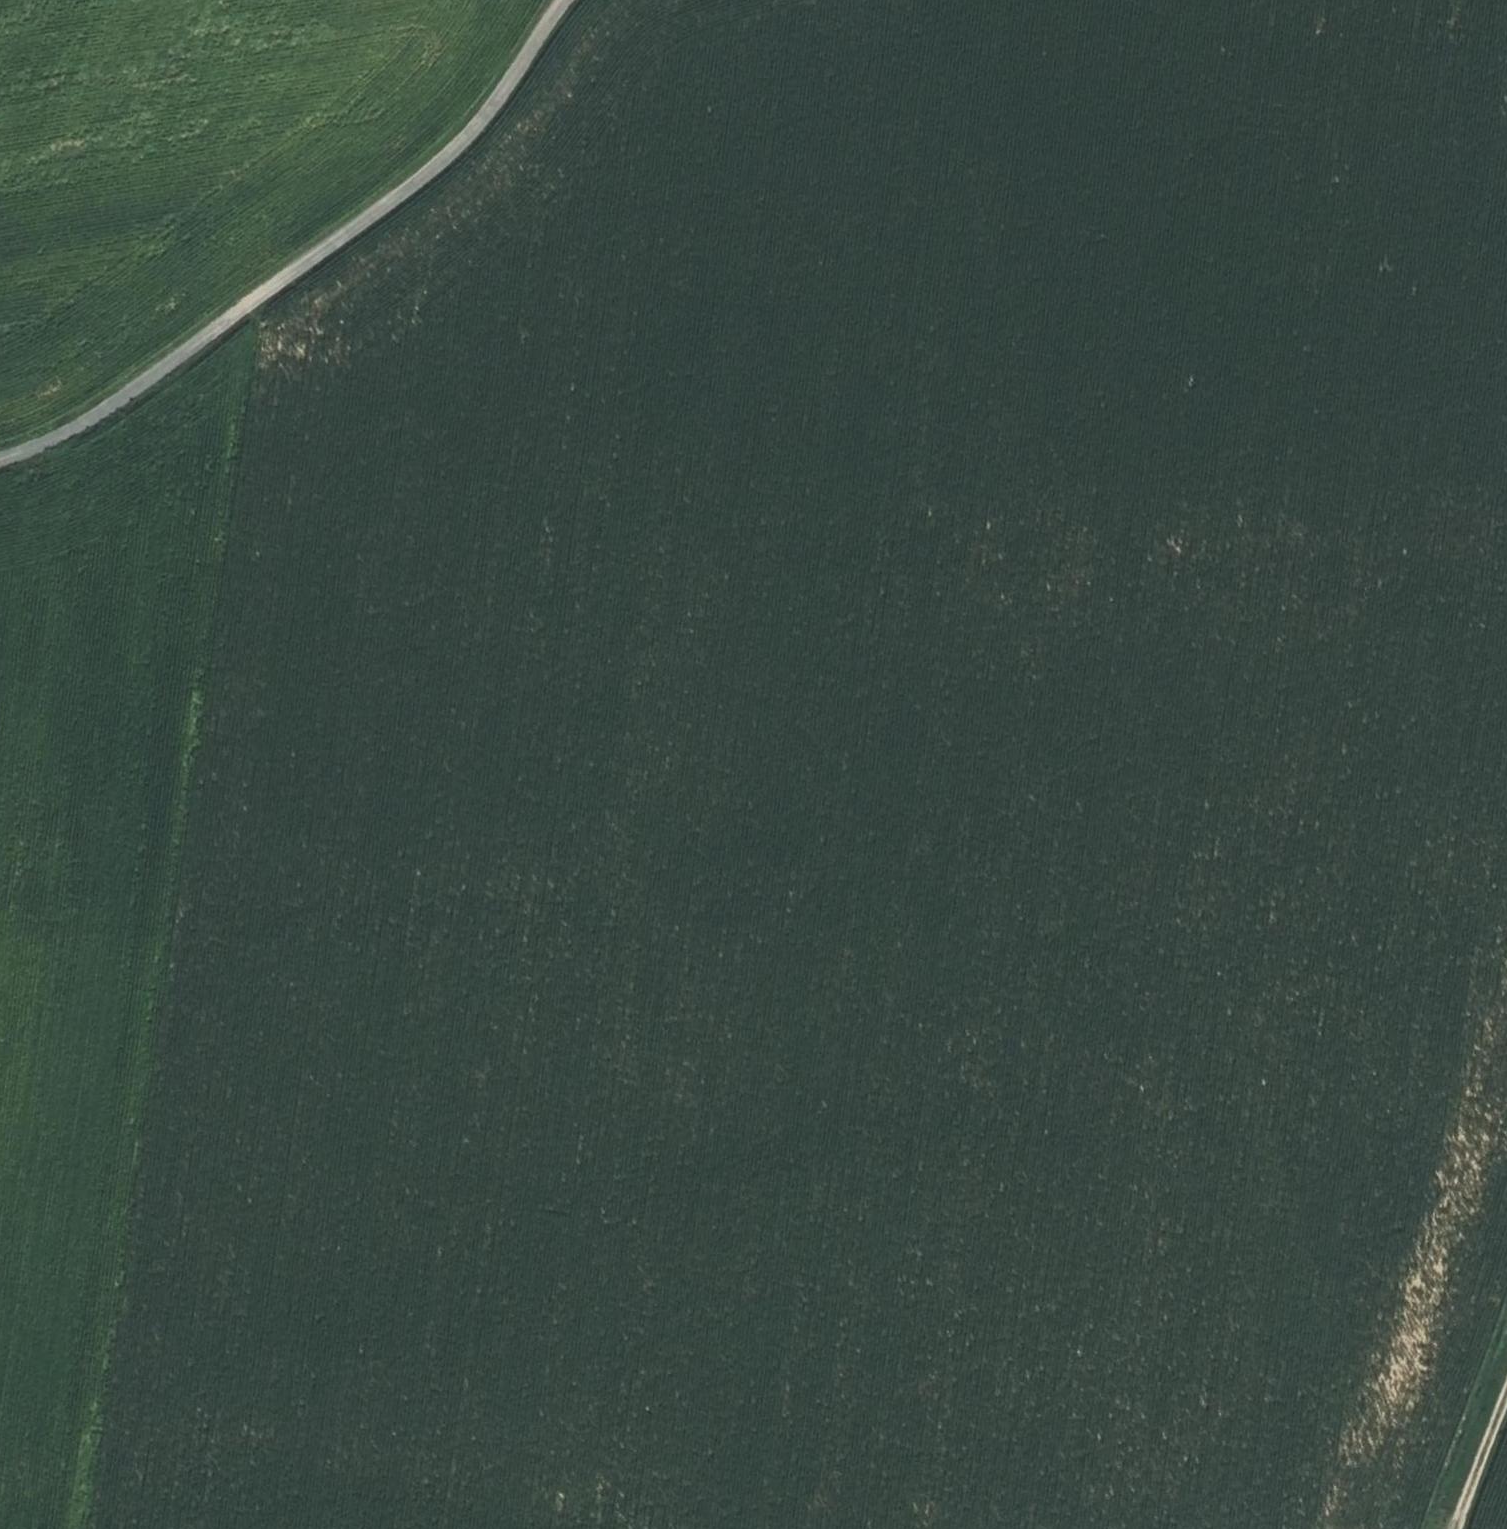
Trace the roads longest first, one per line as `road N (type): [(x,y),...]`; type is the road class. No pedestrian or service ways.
road 1 (track): [(564,0),(468,142),(83,426),(0,457)]
road 2 (track): [(1506,1392),(1457,1528)]

